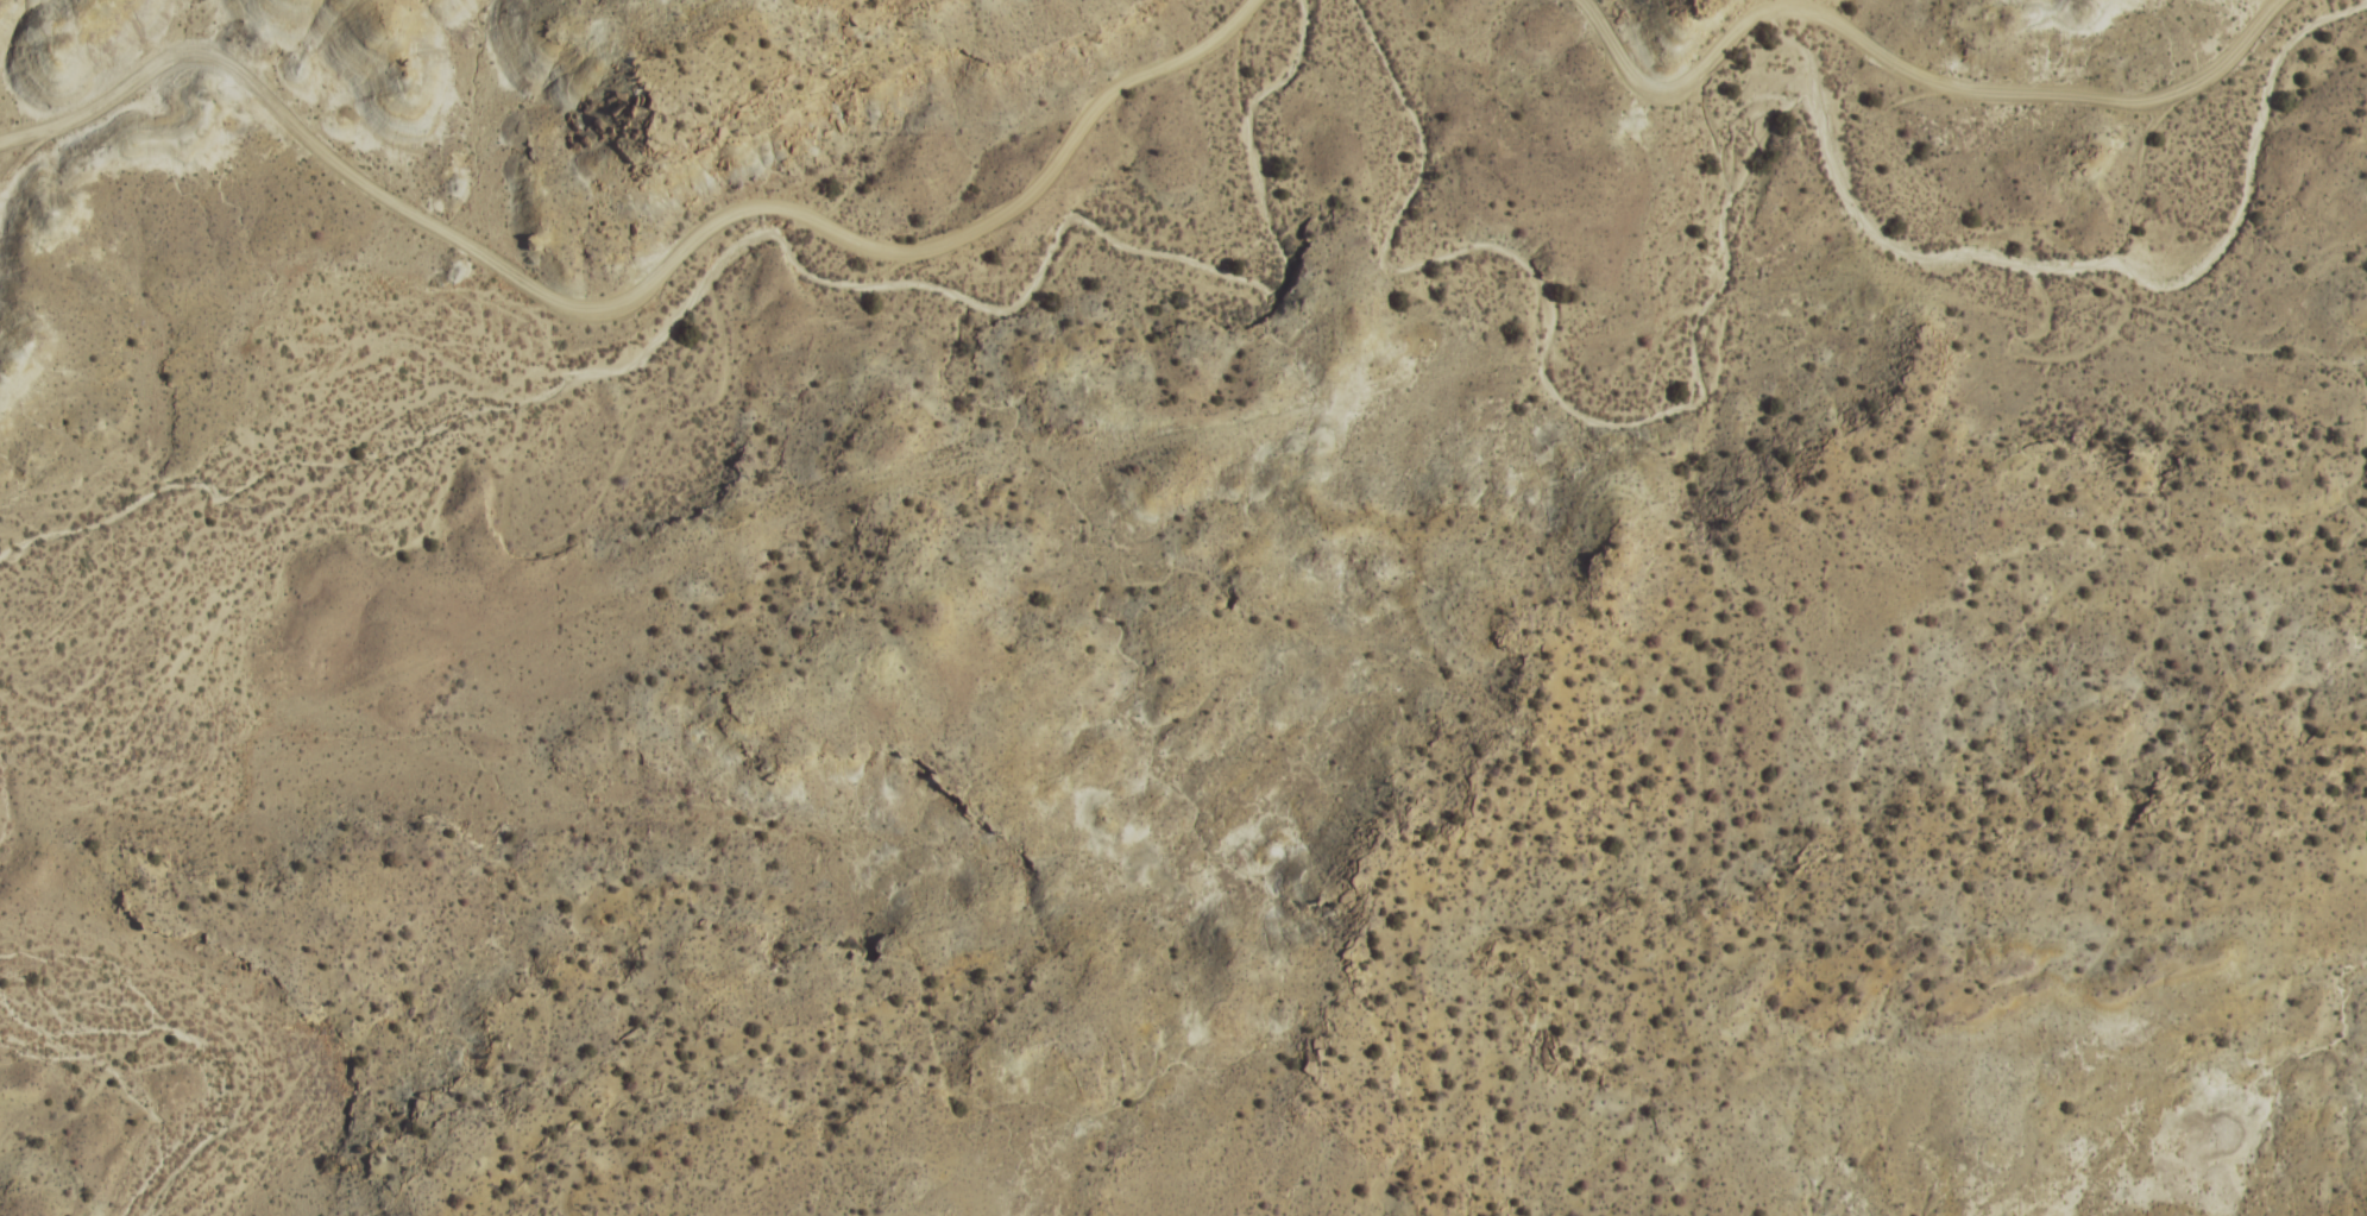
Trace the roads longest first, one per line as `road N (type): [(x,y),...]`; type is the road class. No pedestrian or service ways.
road 1 (residential): [(1248,0),(1189,50),(1107,90),(1033,190),(957,233),(887,245),(786,199),(758,197),(723,210),(644,278),(586,298),(553,290),(338,156),(215,49),(168,48),(96,97),(0,133)]
road 2 (residential): [(2273,0),(2189,80),(2133,94),(1944,77),(1806,0)]
road 3 (residential): [(1768,0),(1681,71),(1658,80),(1625,53),(1588,0)]

